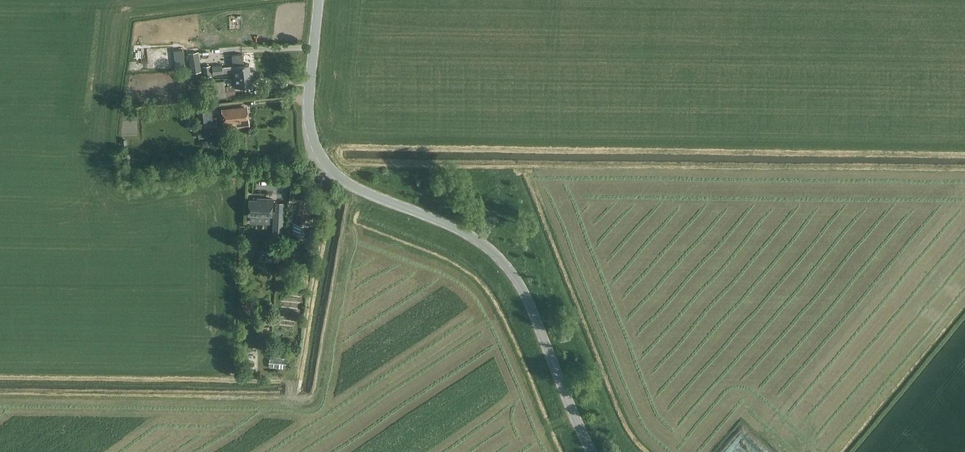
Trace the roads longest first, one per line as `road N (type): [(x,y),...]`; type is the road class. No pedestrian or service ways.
road 1 (tertiary): [(594,451),(531,297),(499,253),(352,190),(315,149),(321,0)]

